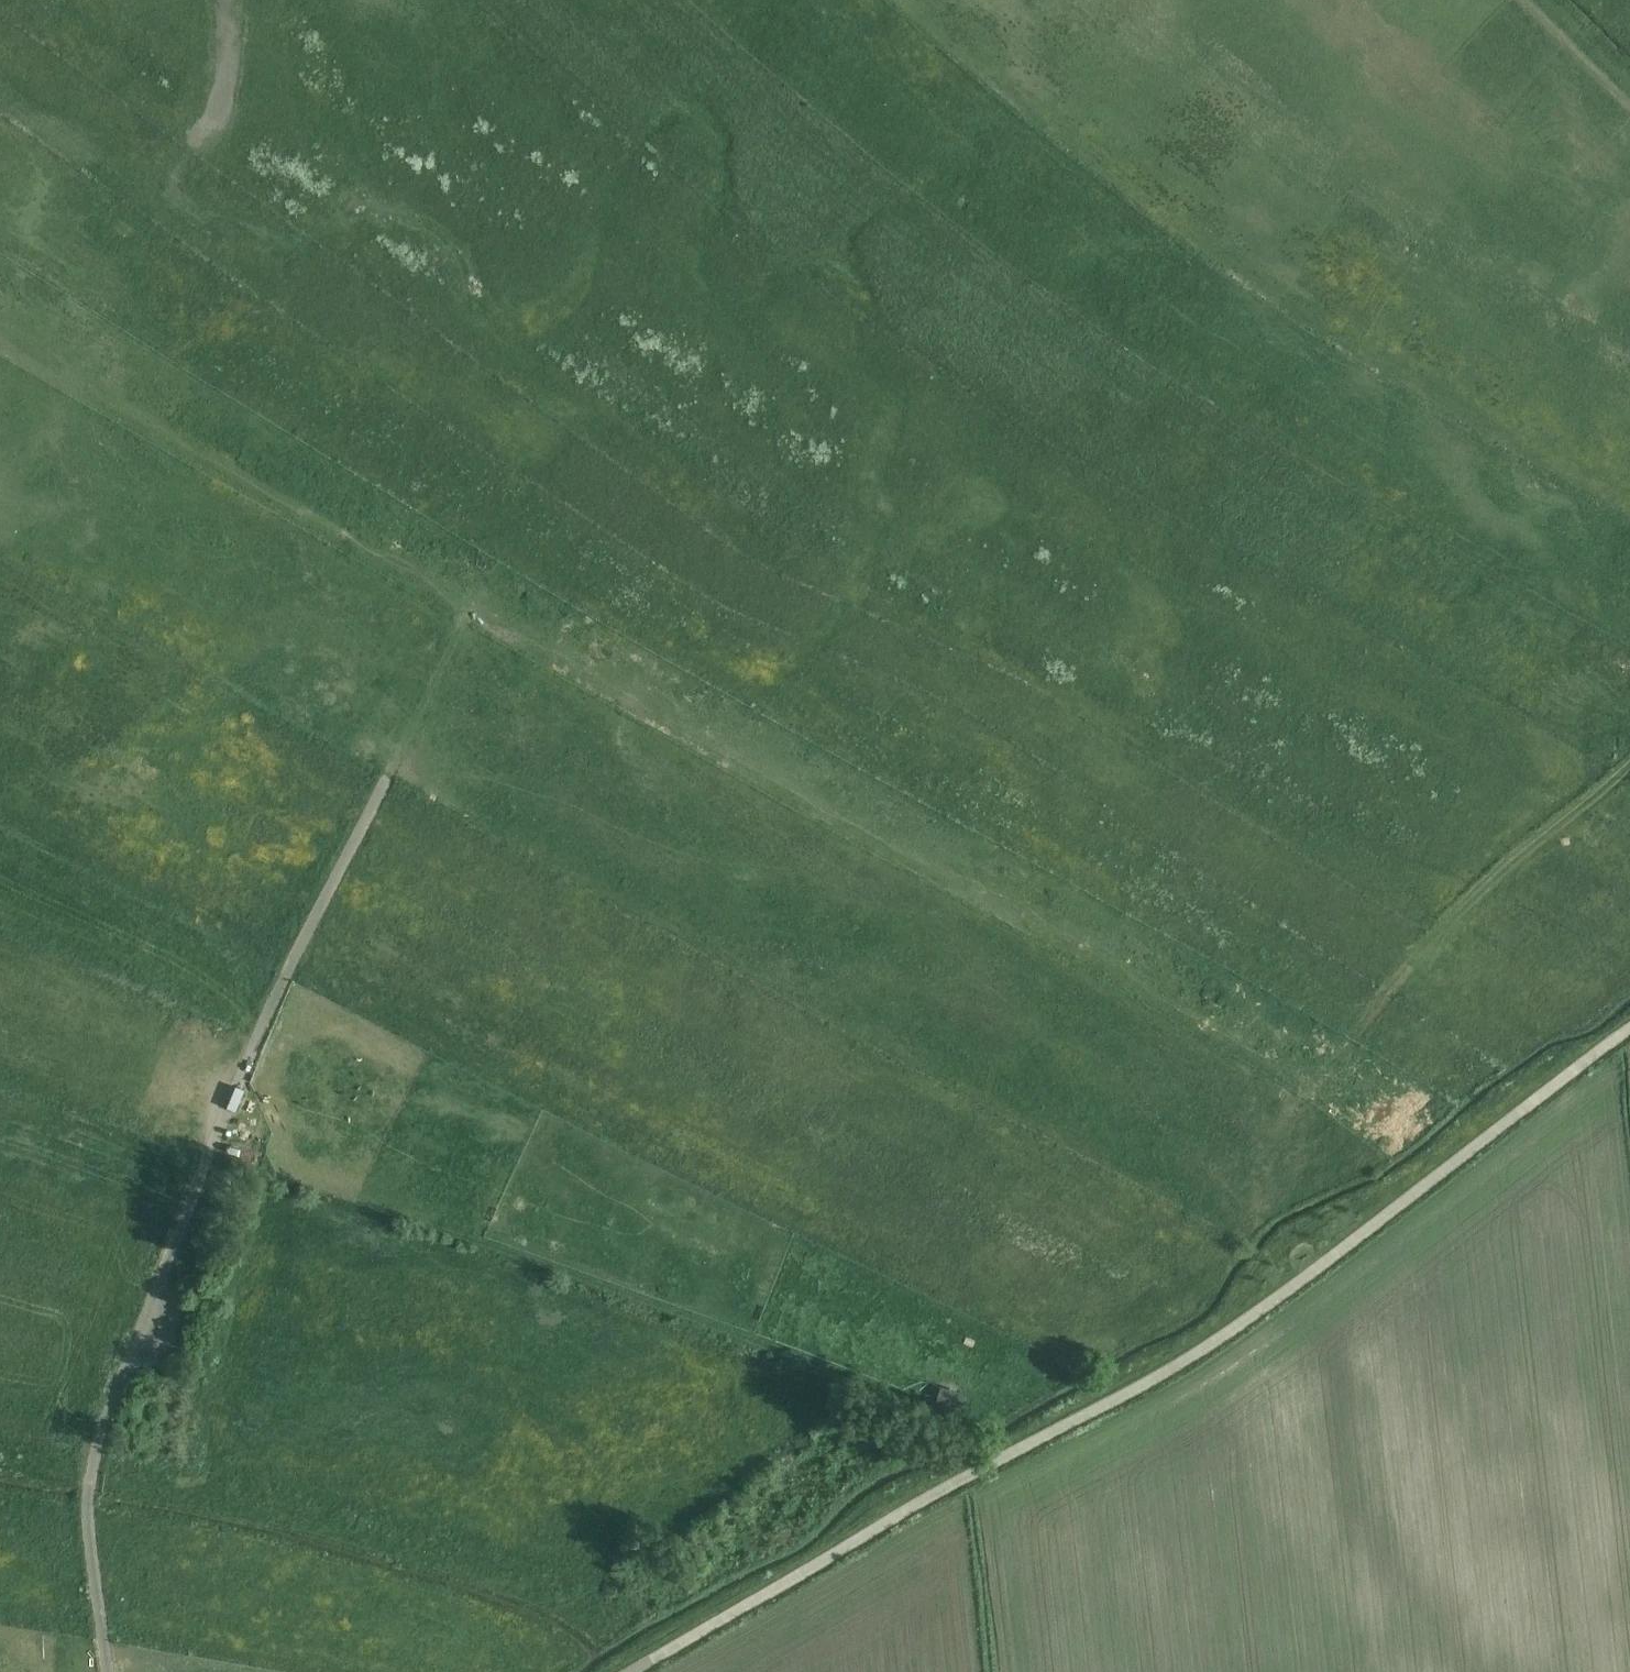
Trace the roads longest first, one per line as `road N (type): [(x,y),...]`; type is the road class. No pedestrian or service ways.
road 1 (track): [(107,1671),(87,1502),(101,1429),(280,984),(443,667)]
road 2 (track): [(1326,1091),(1360,1029),(1442,930),(1508,862),(1629,767)]
road 3 (track): [(1521,0),(1629,96)]

